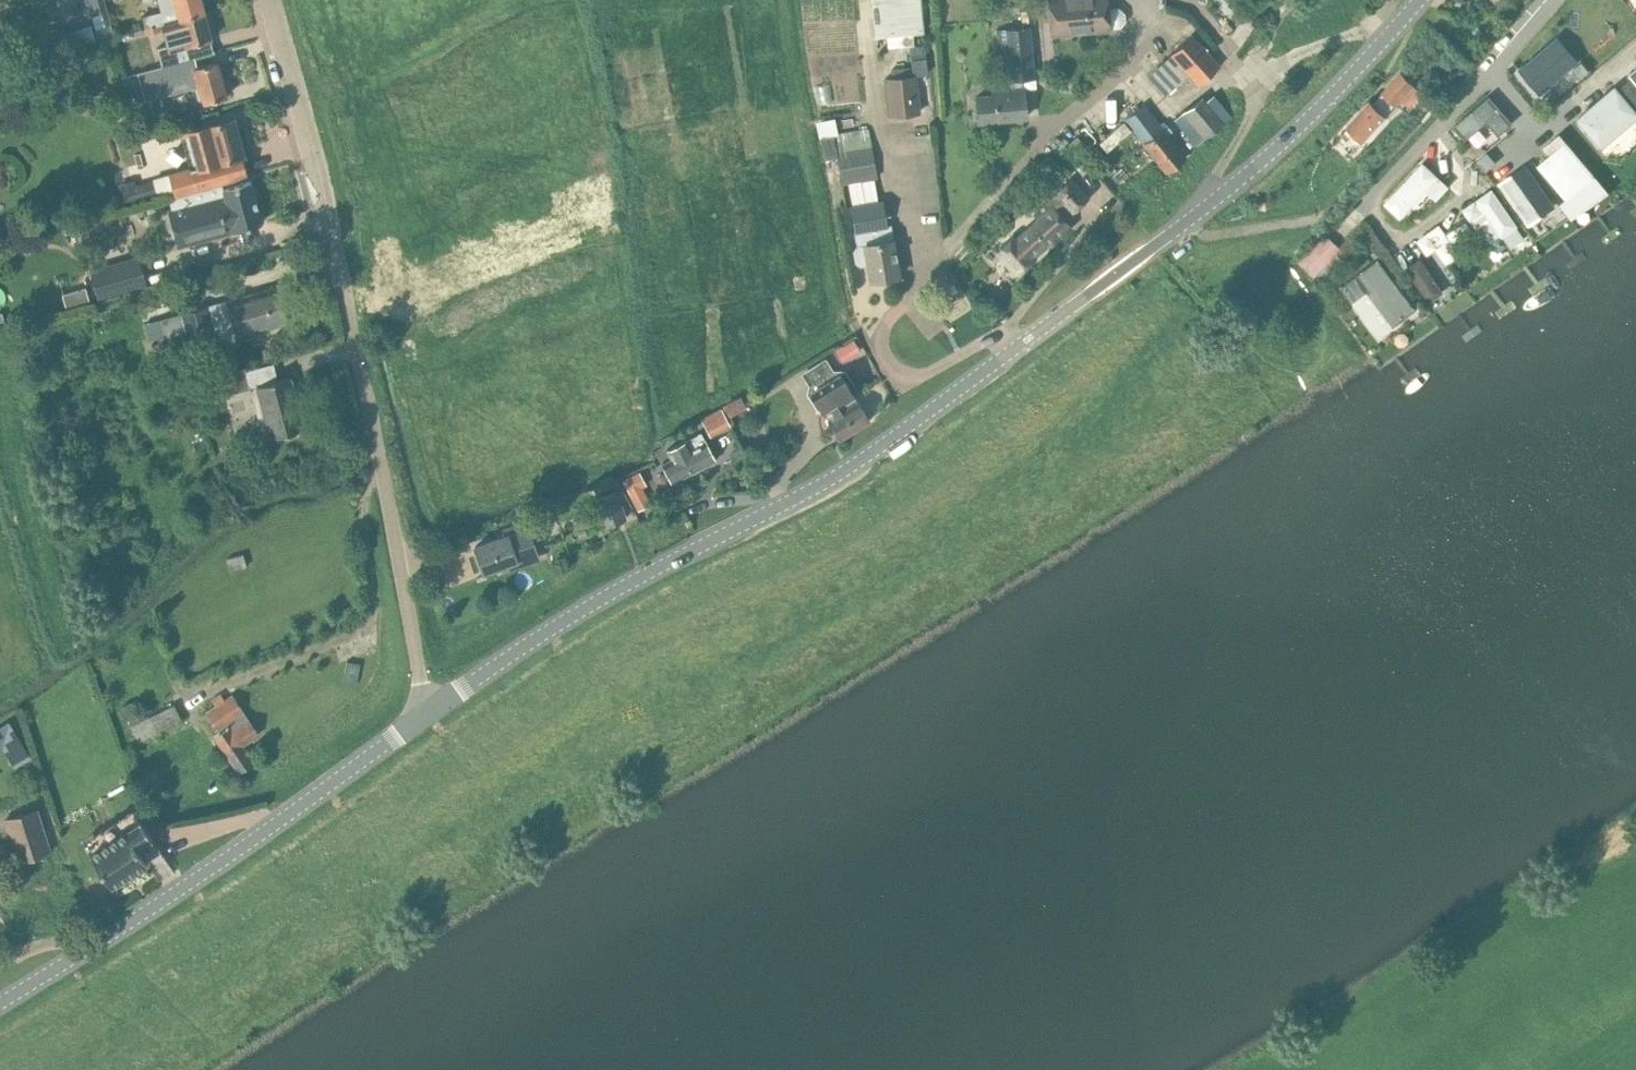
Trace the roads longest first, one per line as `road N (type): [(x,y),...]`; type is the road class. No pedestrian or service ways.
road 1 (residential): [(349,320),(427,305),(569,297),(790,237),(807,210),(749,0)]
road 2 (unclassified): [(428,714),(617,589),(827,481),(1020,343)]
road 3 (unclassified): [(0,1001),(257,838),(428,714)]
road 4 (residential): [(349,320),(428,714)]
road 5 (residential): [(1180,16),(1060,121),(920,275)]
road 6 (residential): [(268,0),(341,283)]
road 7 (unclassified): [(1206,206),(1298,127),(1389,32)]
road 8 (residential): [(1020,343),(989,339),(923,376),(897,377),(878,341),(920,275)]
road 9 (unclassified): [(1020,343),(1206,206)]
road 10 (residential): [(331,76),(341,283)]
road 11 (residential): [(485,68),(331,76)]
road 12 (residential): [(920,275),(897,129)]
road 13 (residential): [(1271,87),(1213,174),(1206,206)]
road 14 (residential): [(1389,32),(1294,58),(1271,87)]

